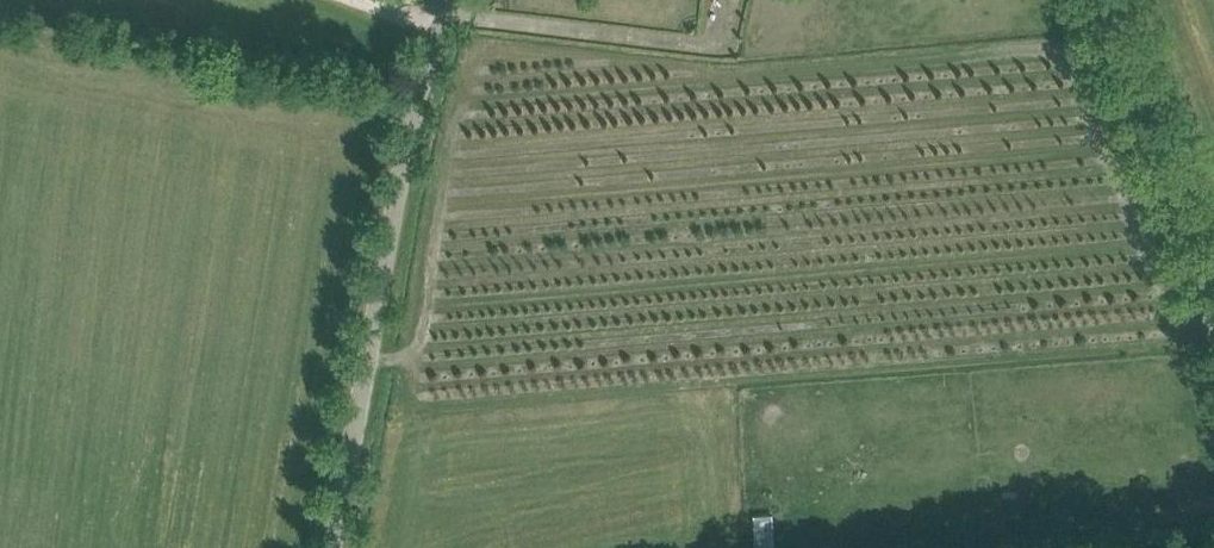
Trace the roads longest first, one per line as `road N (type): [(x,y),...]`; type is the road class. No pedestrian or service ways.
road 1 (unclassified): [(335,547),(399,202),(461,0)]
road 2 (unclassified): [(1213,273),(1101,0)]

